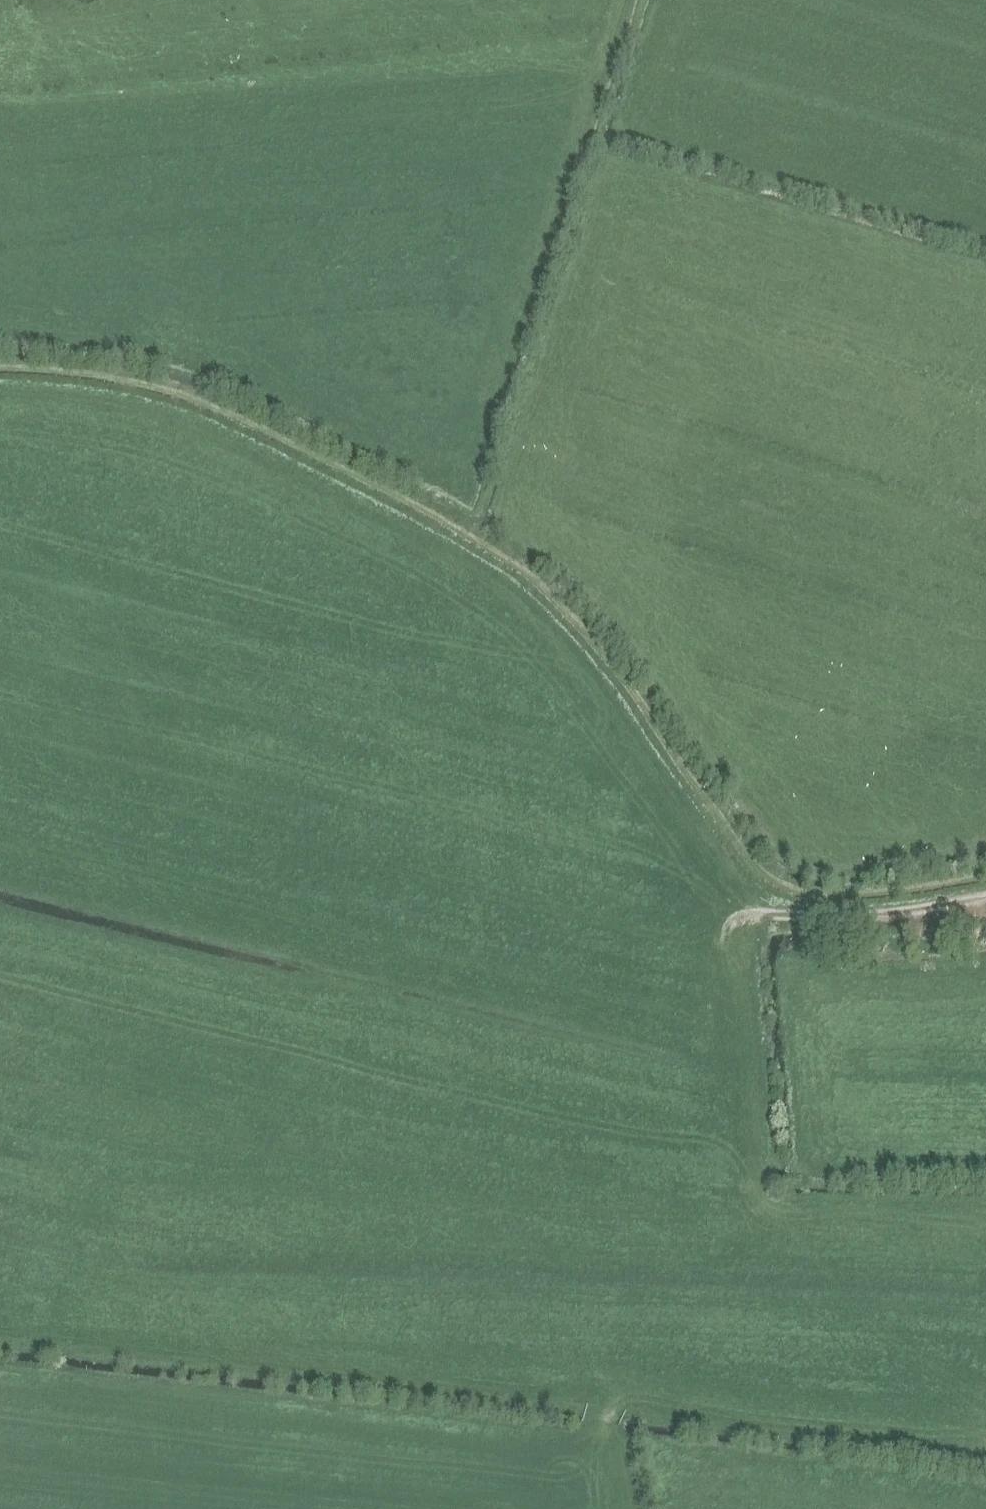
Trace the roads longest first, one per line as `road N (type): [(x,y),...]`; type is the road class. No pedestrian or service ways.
road 1 (track): [(985,897),(882,913),(761,914)]

